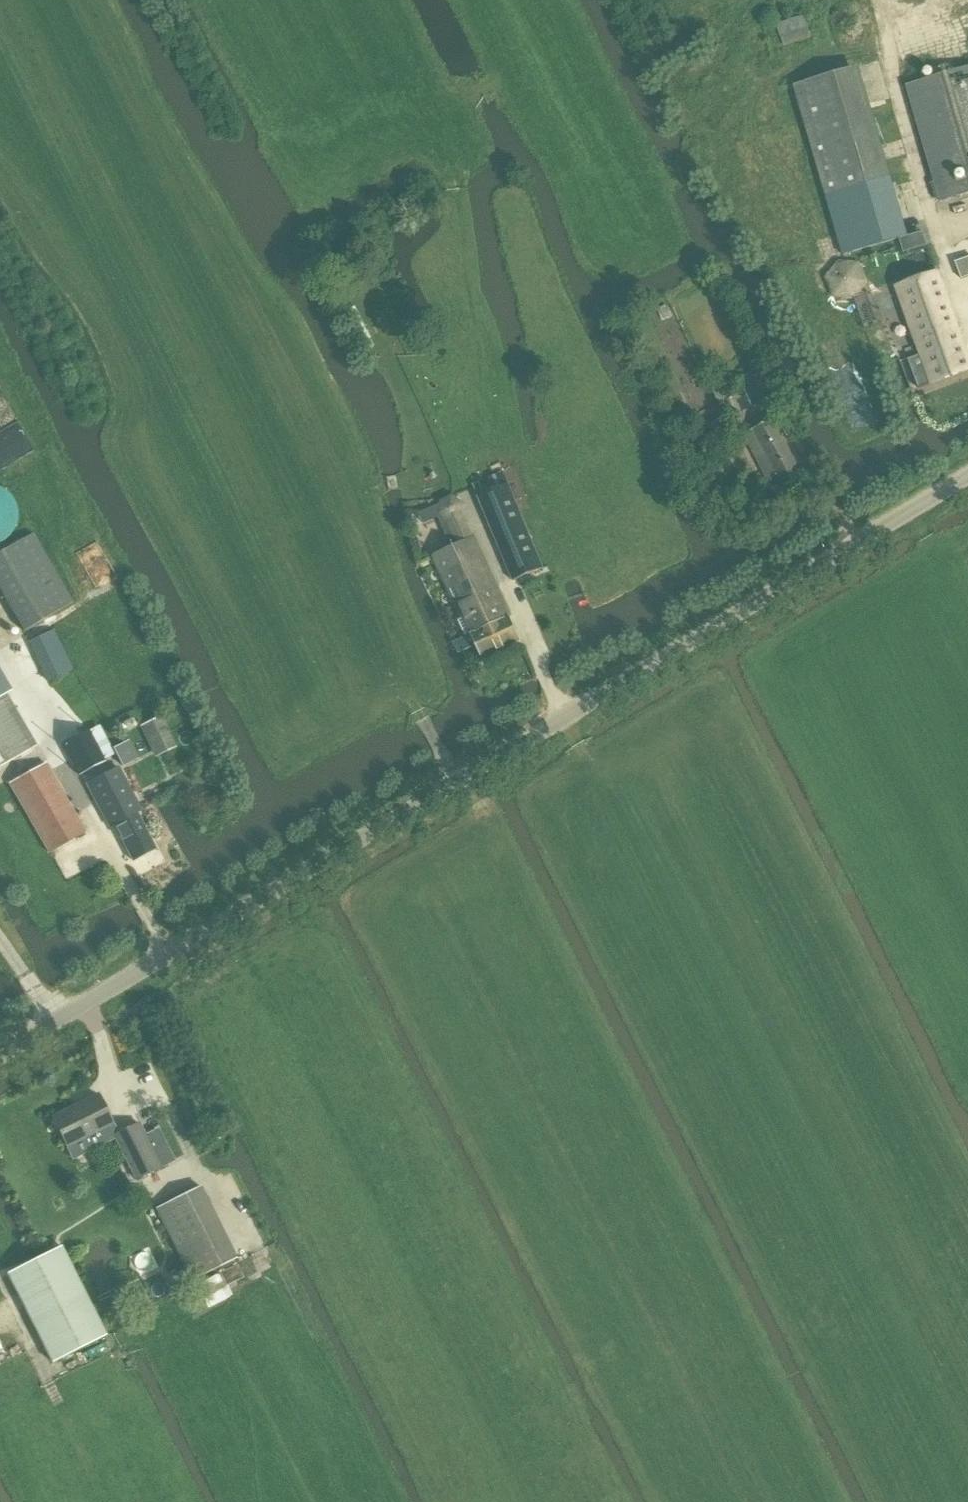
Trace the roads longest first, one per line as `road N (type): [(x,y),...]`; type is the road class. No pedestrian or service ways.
road 1 (unclassified): [(0,1050),(967,476)]
road 2 (track): [(967,220),(934,230),(877,0)]

